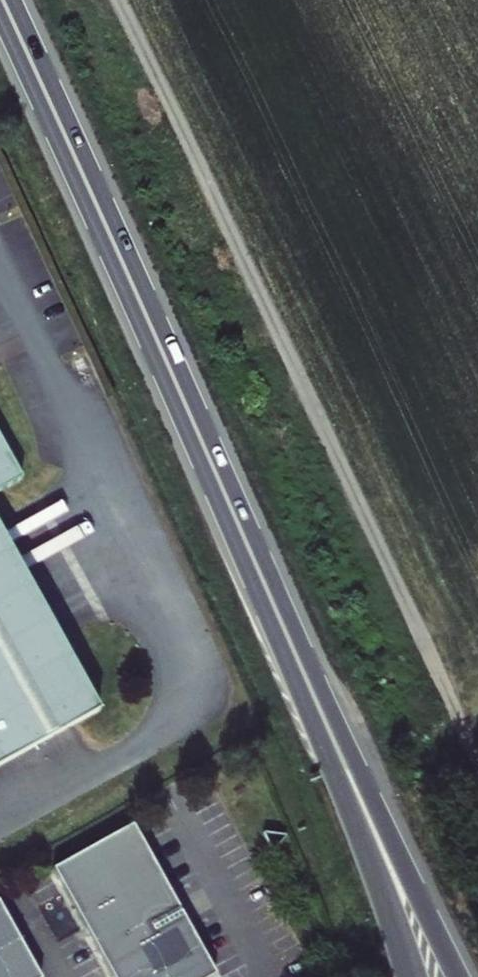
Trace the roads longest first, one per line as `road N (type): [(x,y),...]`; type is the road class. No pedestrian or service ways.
road 1 (track): [(119,0),(477,763)]
road 2 (primary): [(289,640),(2,0)]
road 3 (primary): [(457,976),(289,640)]
road 4 (primary): [(289,640),(410,976)]

